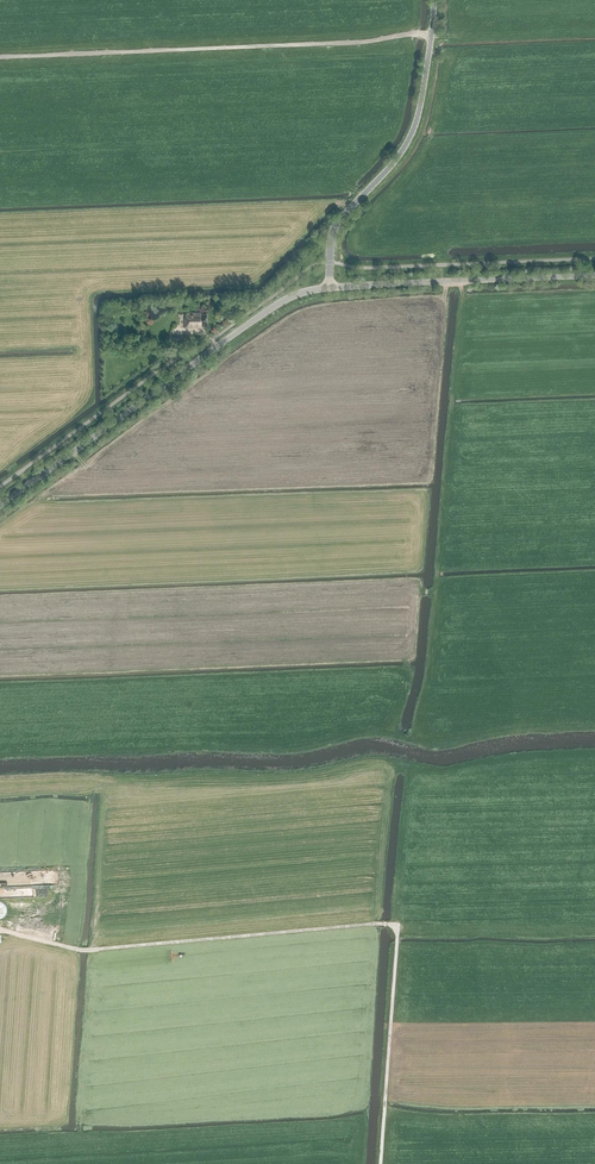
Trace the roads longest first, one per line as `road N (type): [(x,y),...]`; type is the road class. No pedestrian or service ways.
road 1 (track): [(0,929),(80,950),(397,925),(380,1163)]
road 2 (secondary): [(329,288),(269,309),(0,506)]
road 3 (tertiary): [(329,288),(337,224),(396,159),(415,124),(434,0)]
road 4 (secondary): [(594,275),(329,288)]

